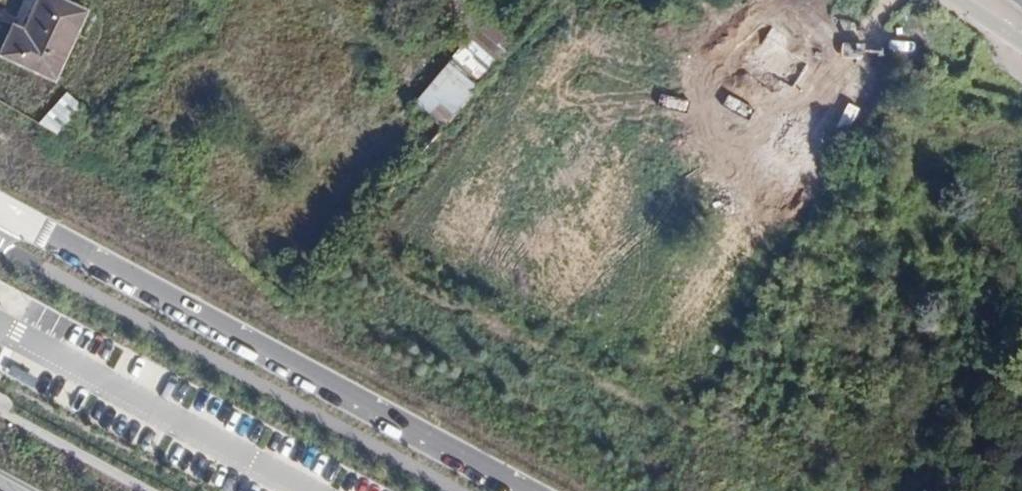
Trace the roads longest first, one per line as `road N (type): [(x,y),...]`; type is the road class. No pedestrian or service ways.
road 1 (residential): [(530,490),(53,235)]

